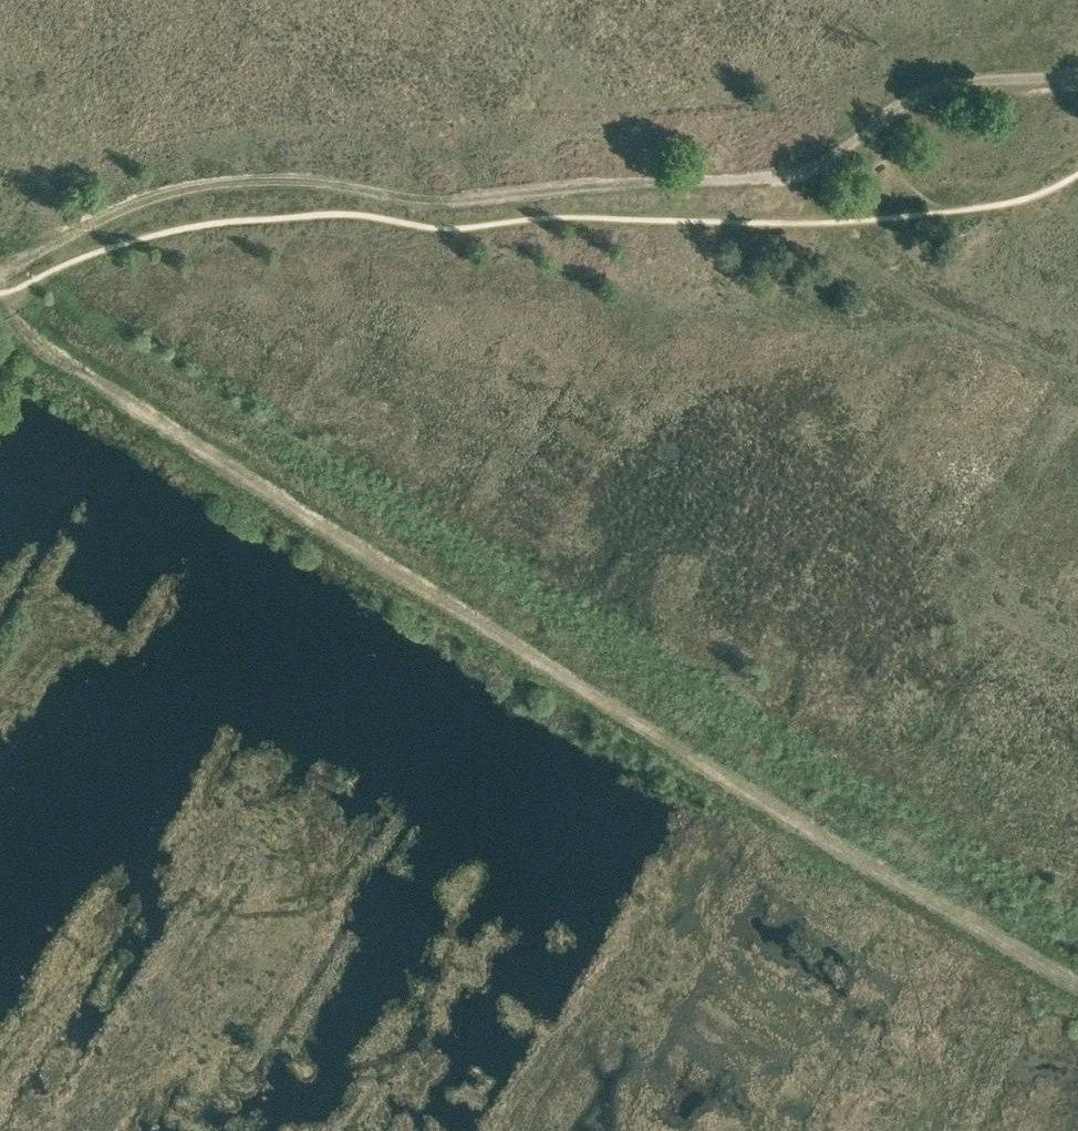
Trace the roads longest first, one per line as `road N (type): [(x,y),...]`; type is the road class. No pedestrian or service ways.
road 1 (track): [(1077,70),(955,83),(825,152),(756,176),(541,184),(451,200),(308,179),(228,182),(149,197),(0,270)]

